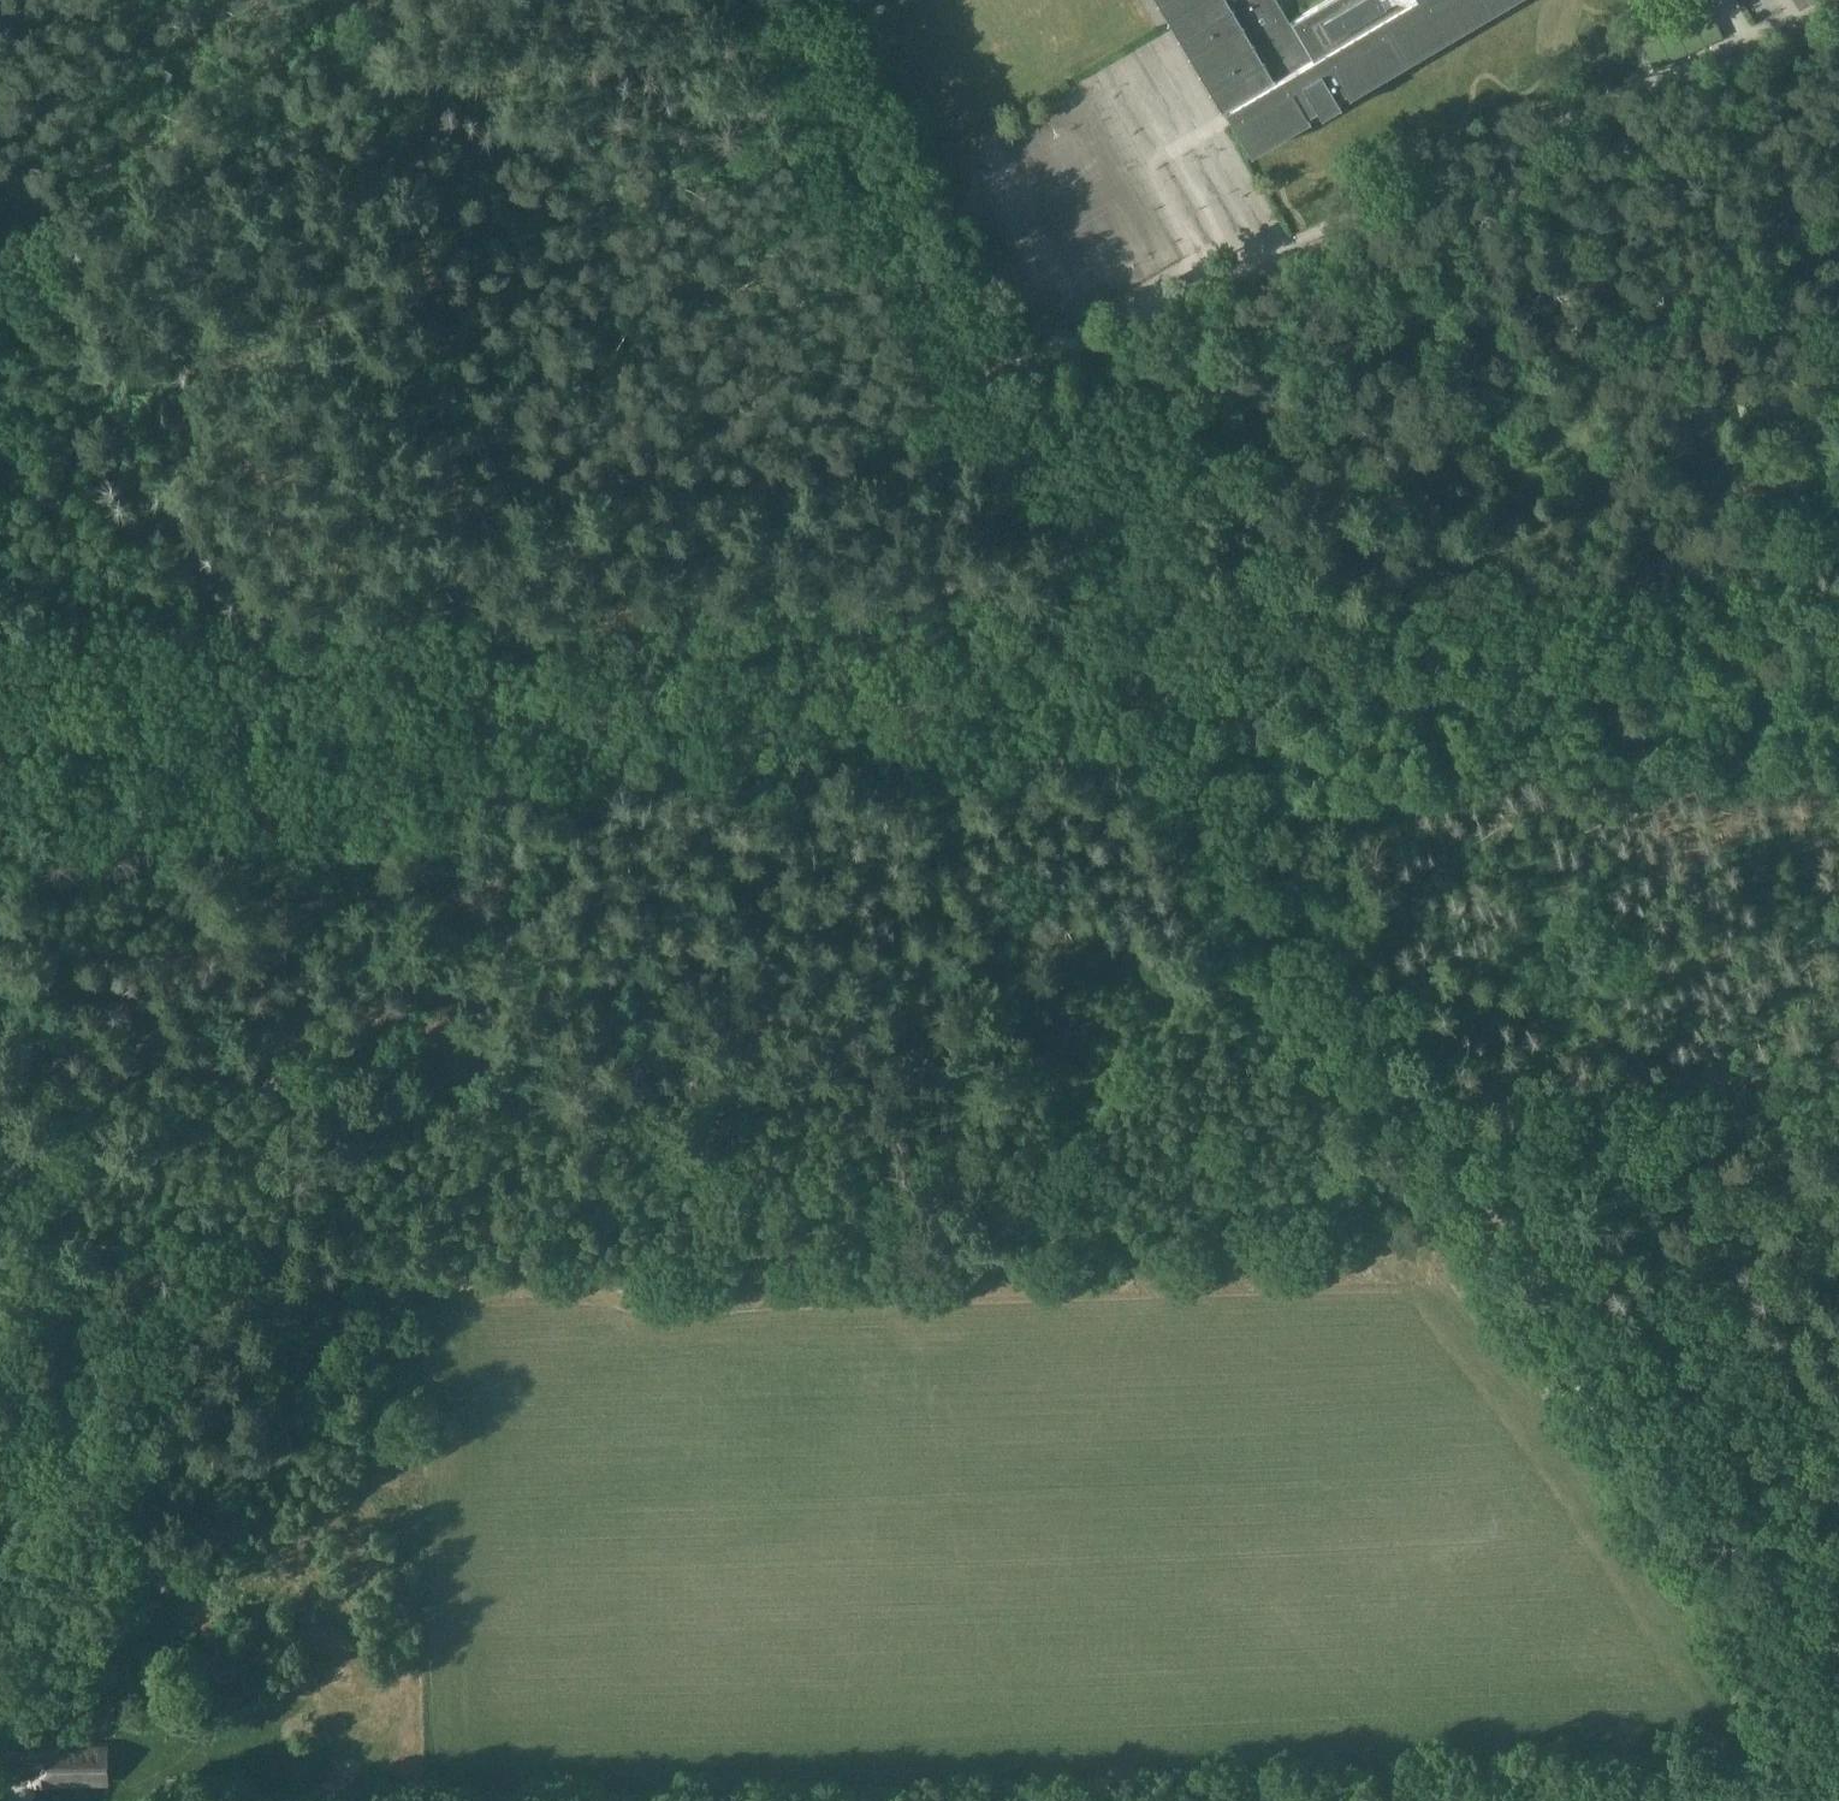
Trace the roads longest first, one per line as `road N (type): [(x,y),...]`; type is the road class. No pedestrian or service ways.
road 1 (track): [(1183,670),(1543,1270),(1838,1699)]
road 2 (track): [(775,0),(1183,670)]

